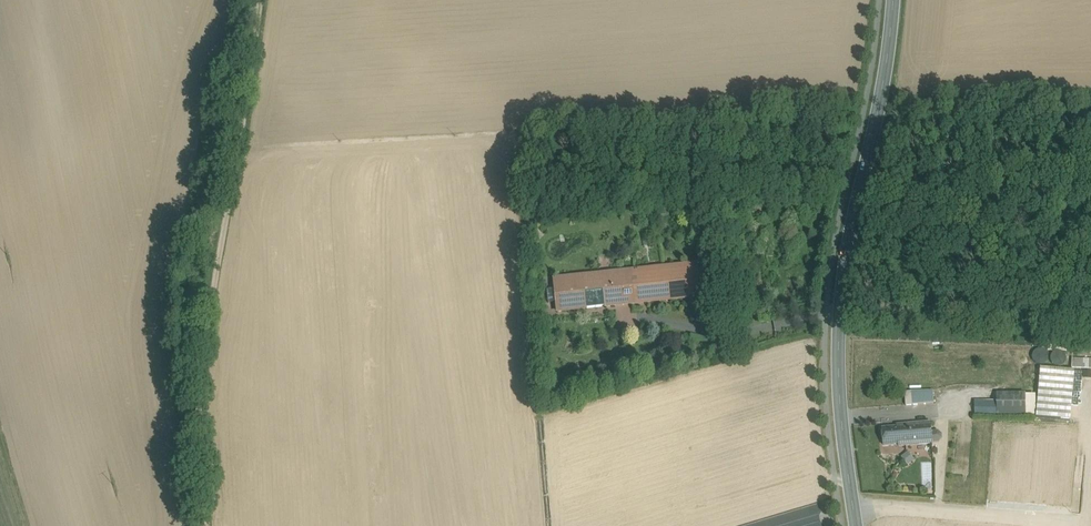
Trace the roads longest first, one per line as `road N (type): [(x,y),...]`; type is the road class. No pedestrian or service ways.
road 1 (track): [(260,0),(195,394),(205,525)]
road 2 (secondary): [(855,525),(841,400),(843,284),(893,0)]
road 3 (track): [(1090,164),(866,168)]

